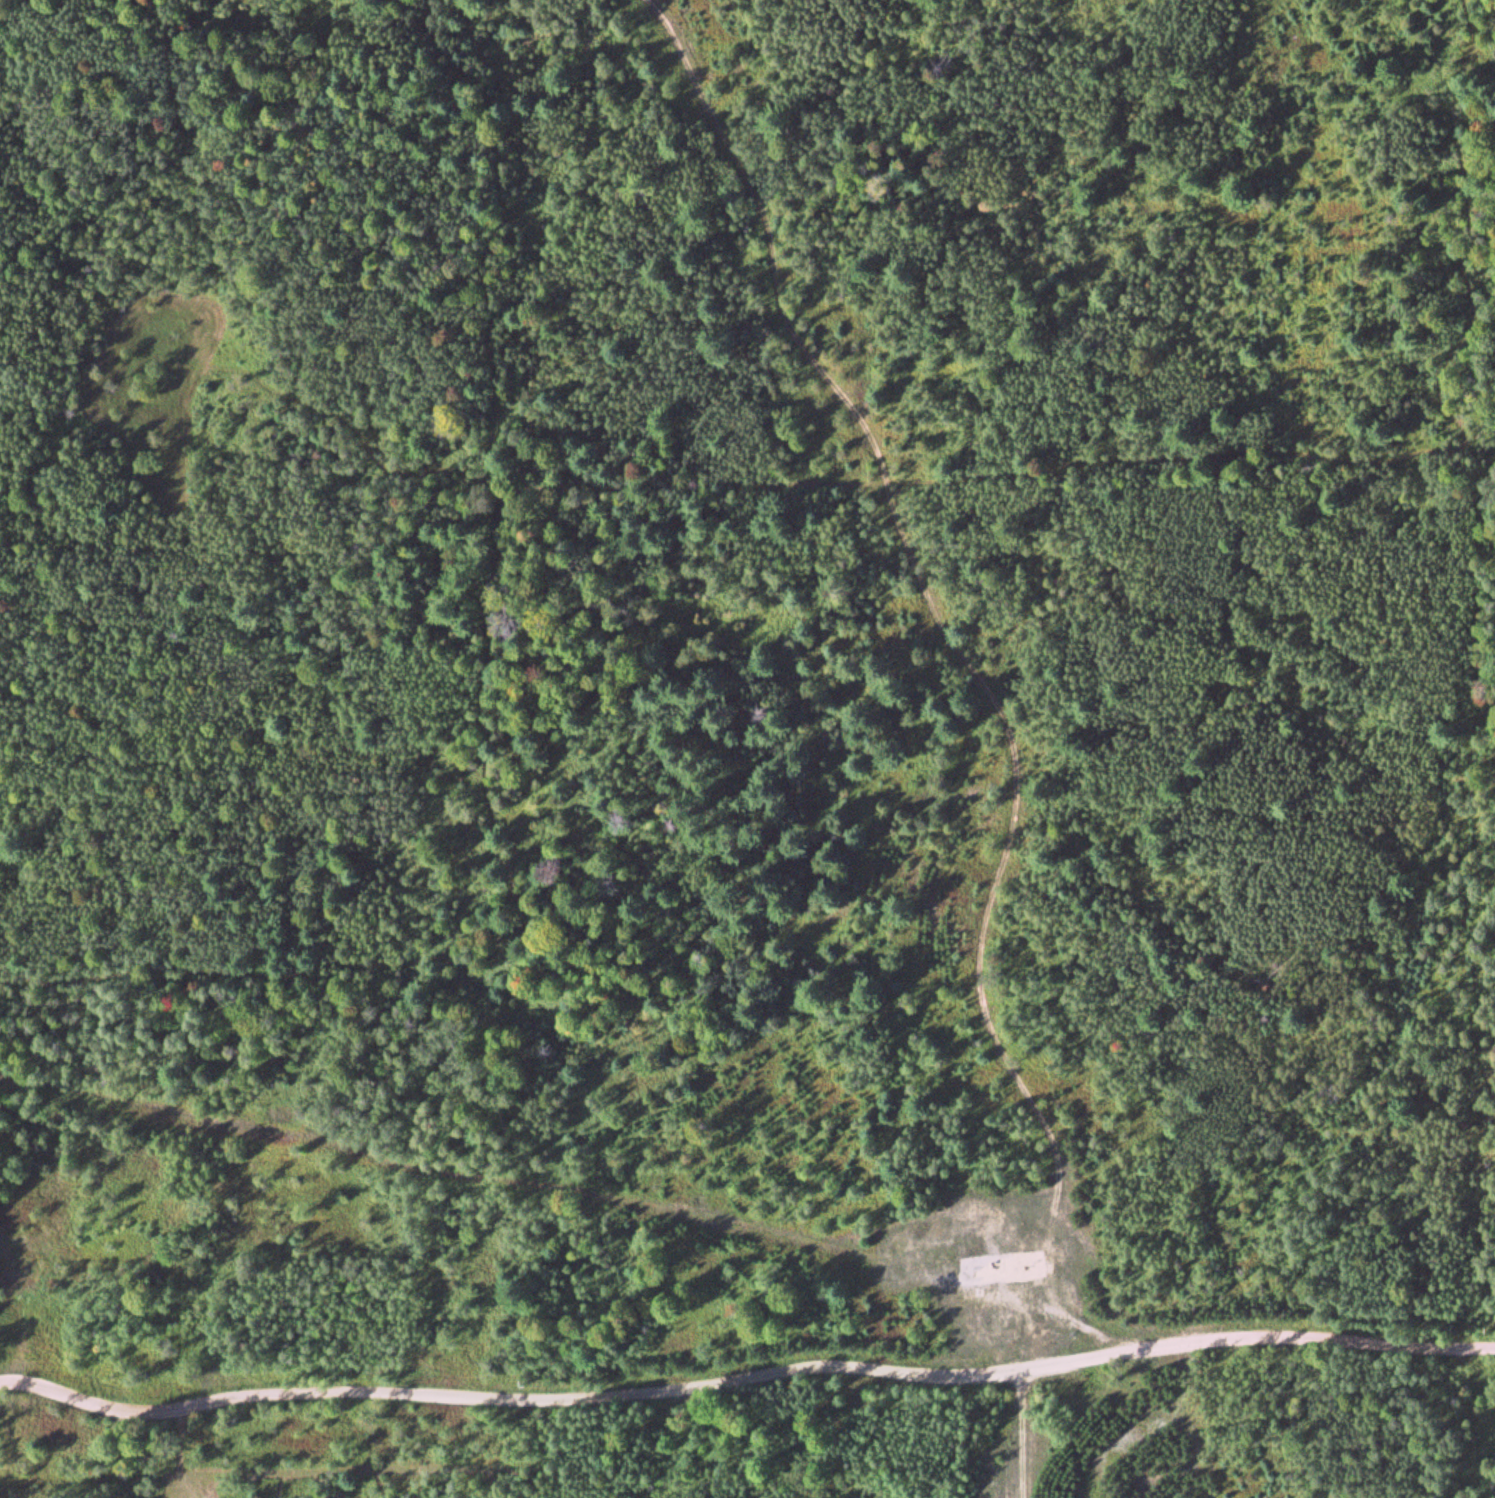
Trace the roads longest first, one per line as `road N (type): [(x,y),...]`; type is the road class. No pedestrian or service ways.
road 1 (track): [(1494,1346),(1239,1336),(1128,1347),(991,1376),(827,1367),(546,1401),(304,1391),(146,1413),(18,1380),(0,1383)]
road 2 (track): [(1042,1264),(1061,1168),(1050,1131),(993,1034),(983,919),(1014,778),(989,685),(891,511),(849,388),(774,300),(753,176),(654,0)]
road 3 (track): [(1023,1372),(1025,1497)]

